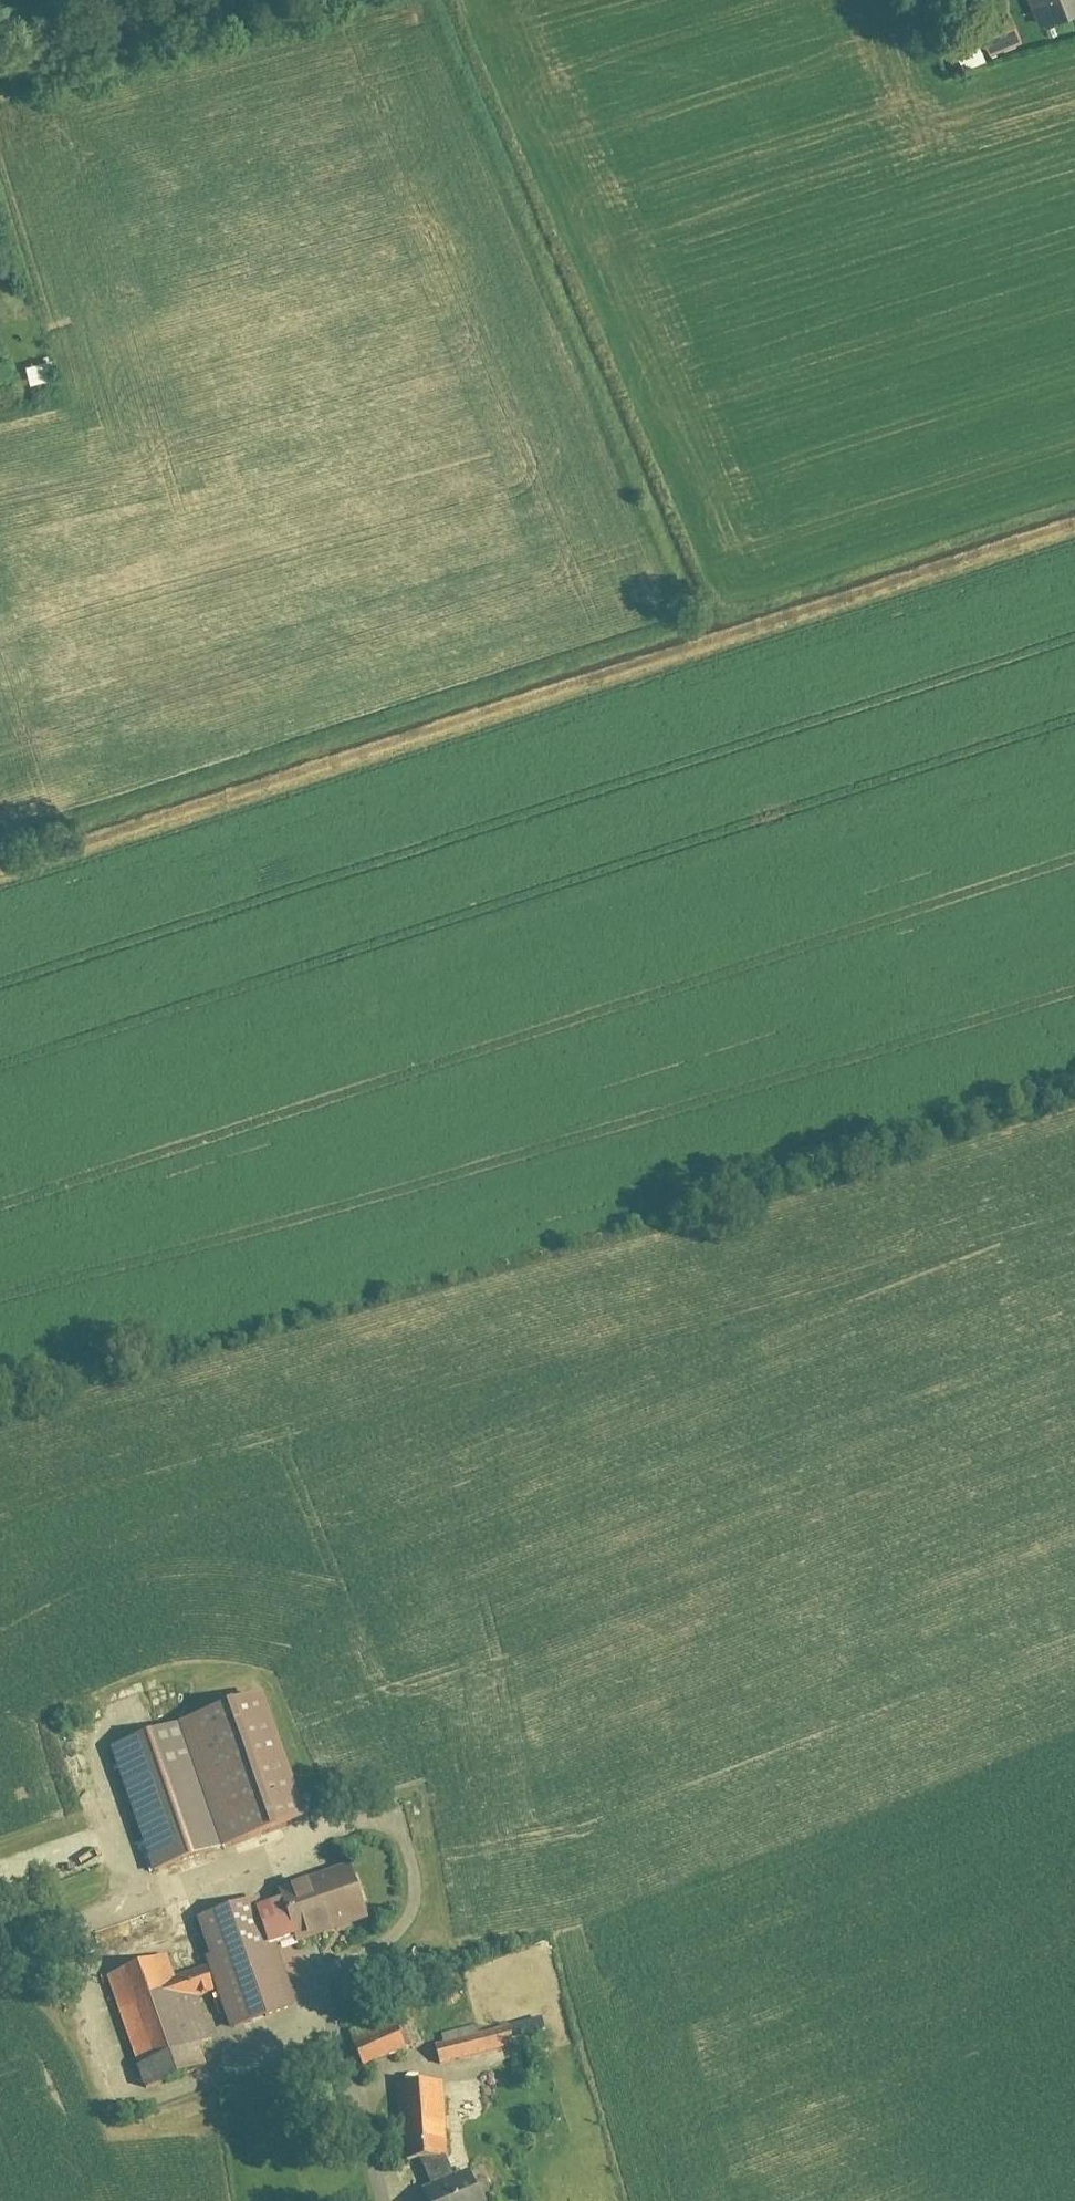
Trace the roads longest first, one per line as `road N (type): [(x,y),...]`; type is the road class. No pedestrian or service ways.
road 1 (unclassified): [(0,60),(198,0)]

